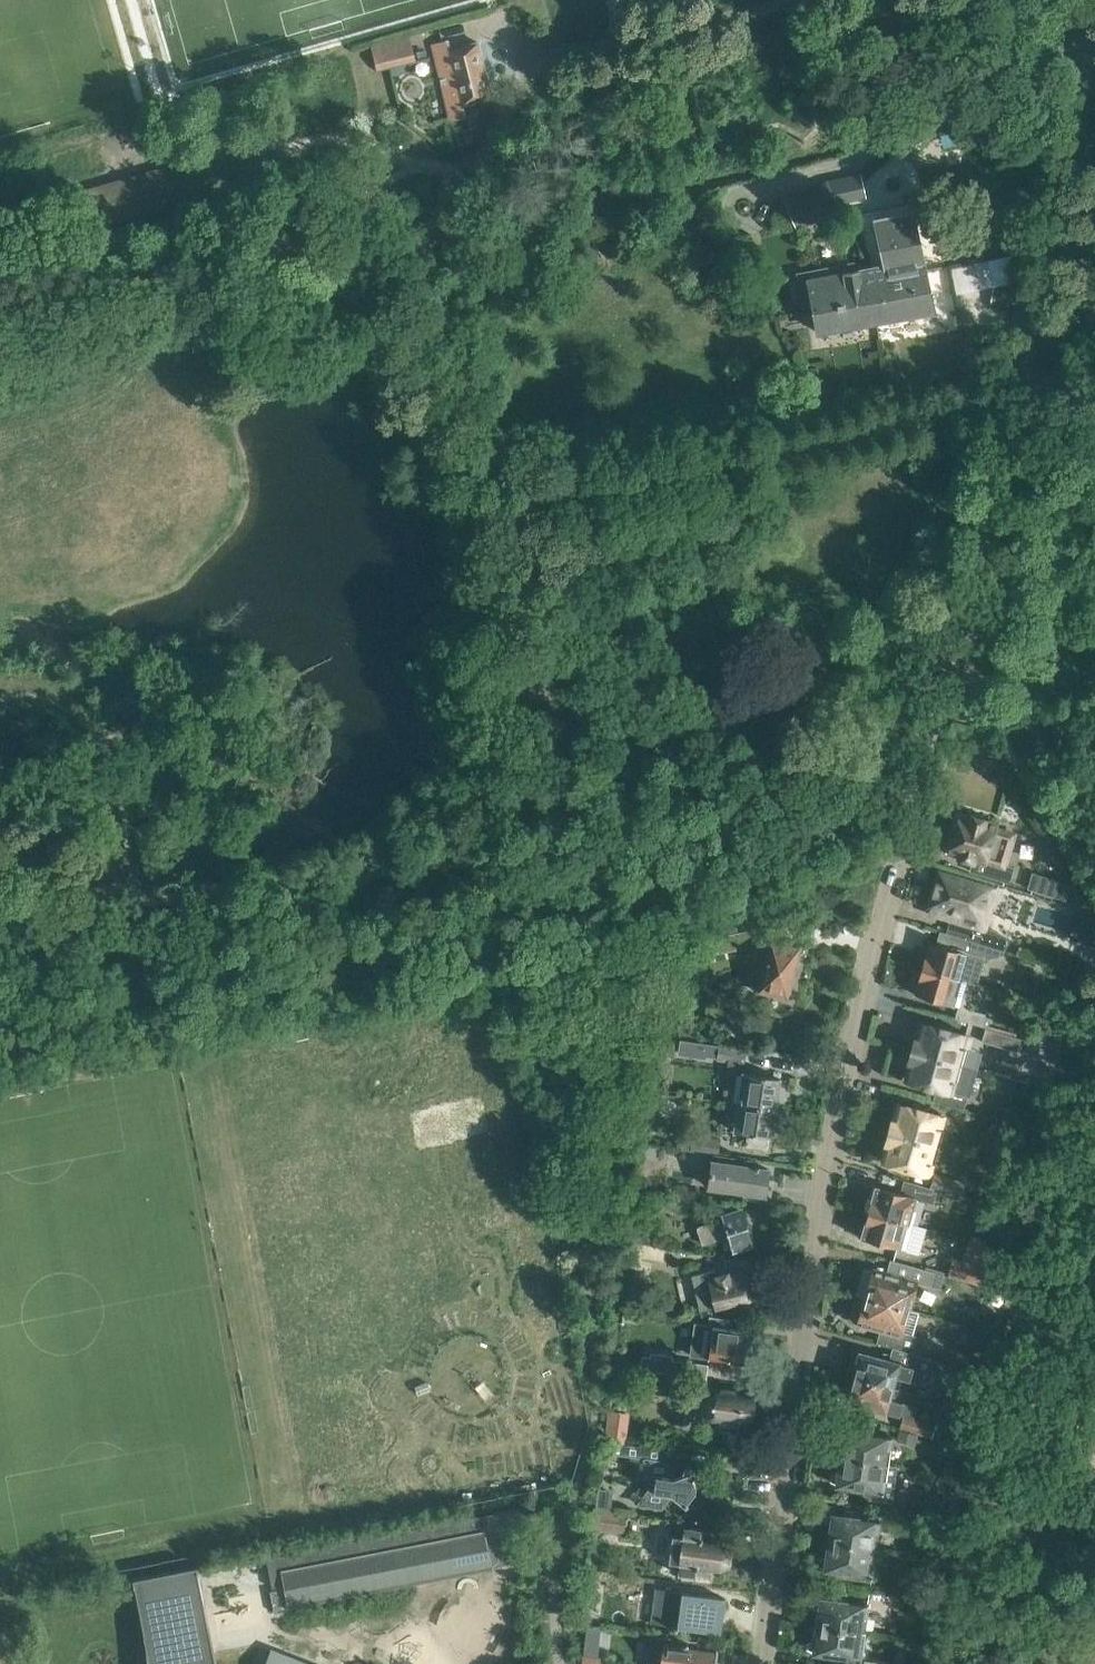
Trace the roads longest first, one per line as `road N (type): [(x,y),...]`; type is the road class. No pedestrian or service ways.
road 1 (residential): [(760,1663),(797,1366),(857,1014),(990,518),(1091,0)]
road 2 (track): [(147,896),(224,889),(318,913),(404,858),(466,860),(479,772),(476,712),(492,689),(937,727)]
road 3 (track): [(492,689),(517,661),(585,494),(616,471),(1014,394)]
road 4 (residential): [(1094,1435),(940,1663)]
road 5 (track): [(802,0),(536,63)]
road 6 (track): [(0,921),(105,891),(147,896)]

